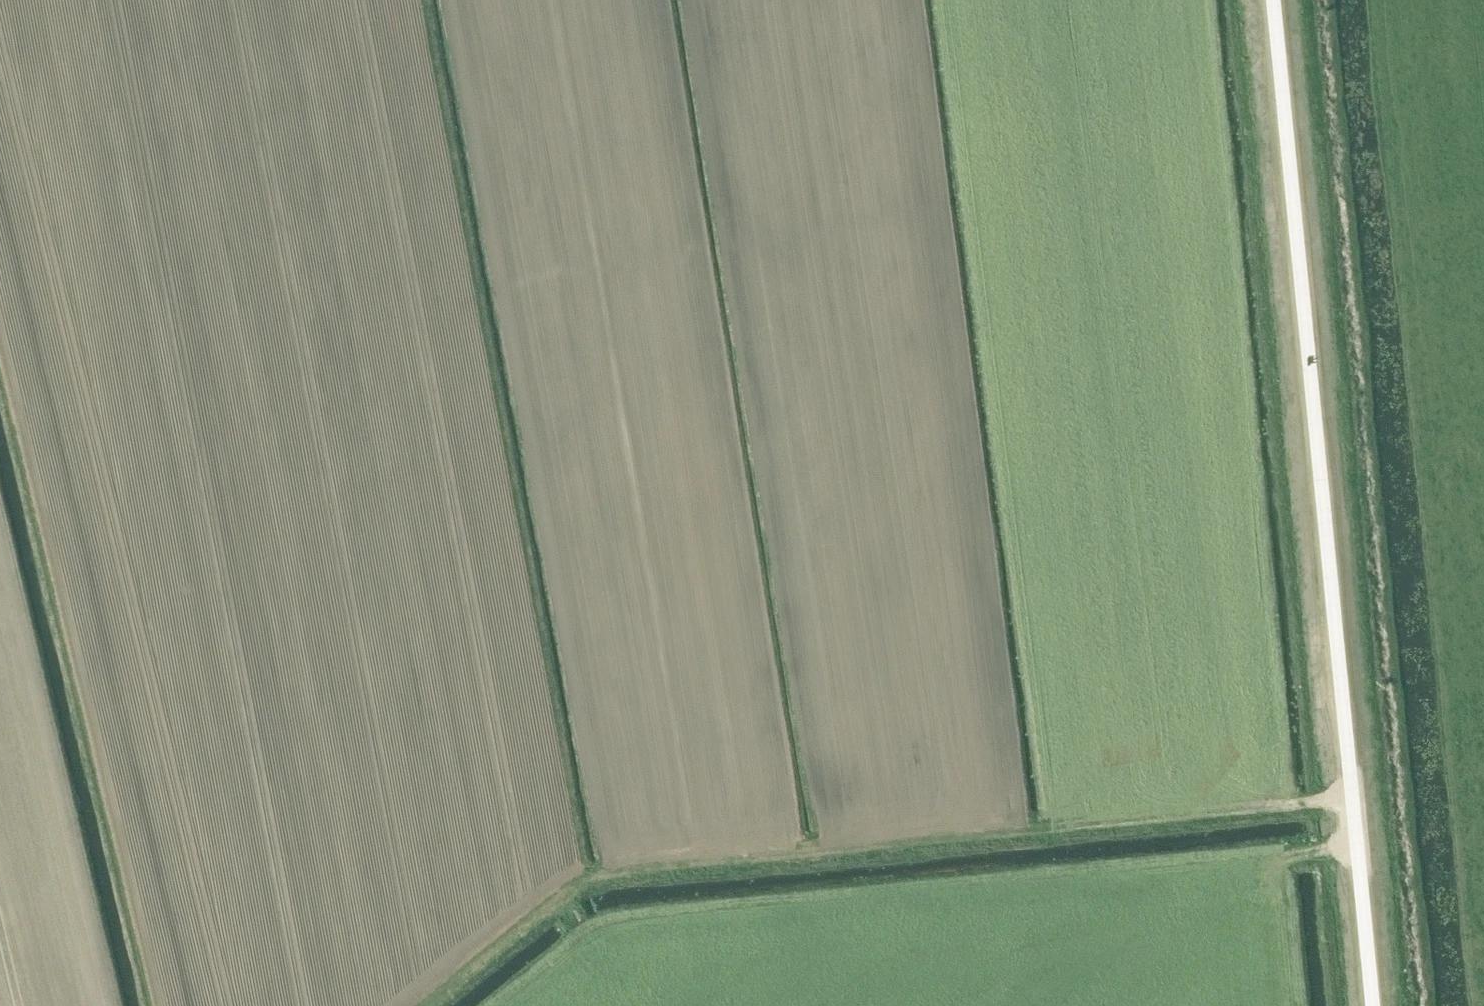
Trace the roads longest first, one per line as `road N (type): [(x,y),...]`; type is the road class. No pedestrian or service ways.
road 1 (unclassified): [(1370,1005),(1271,0)]

